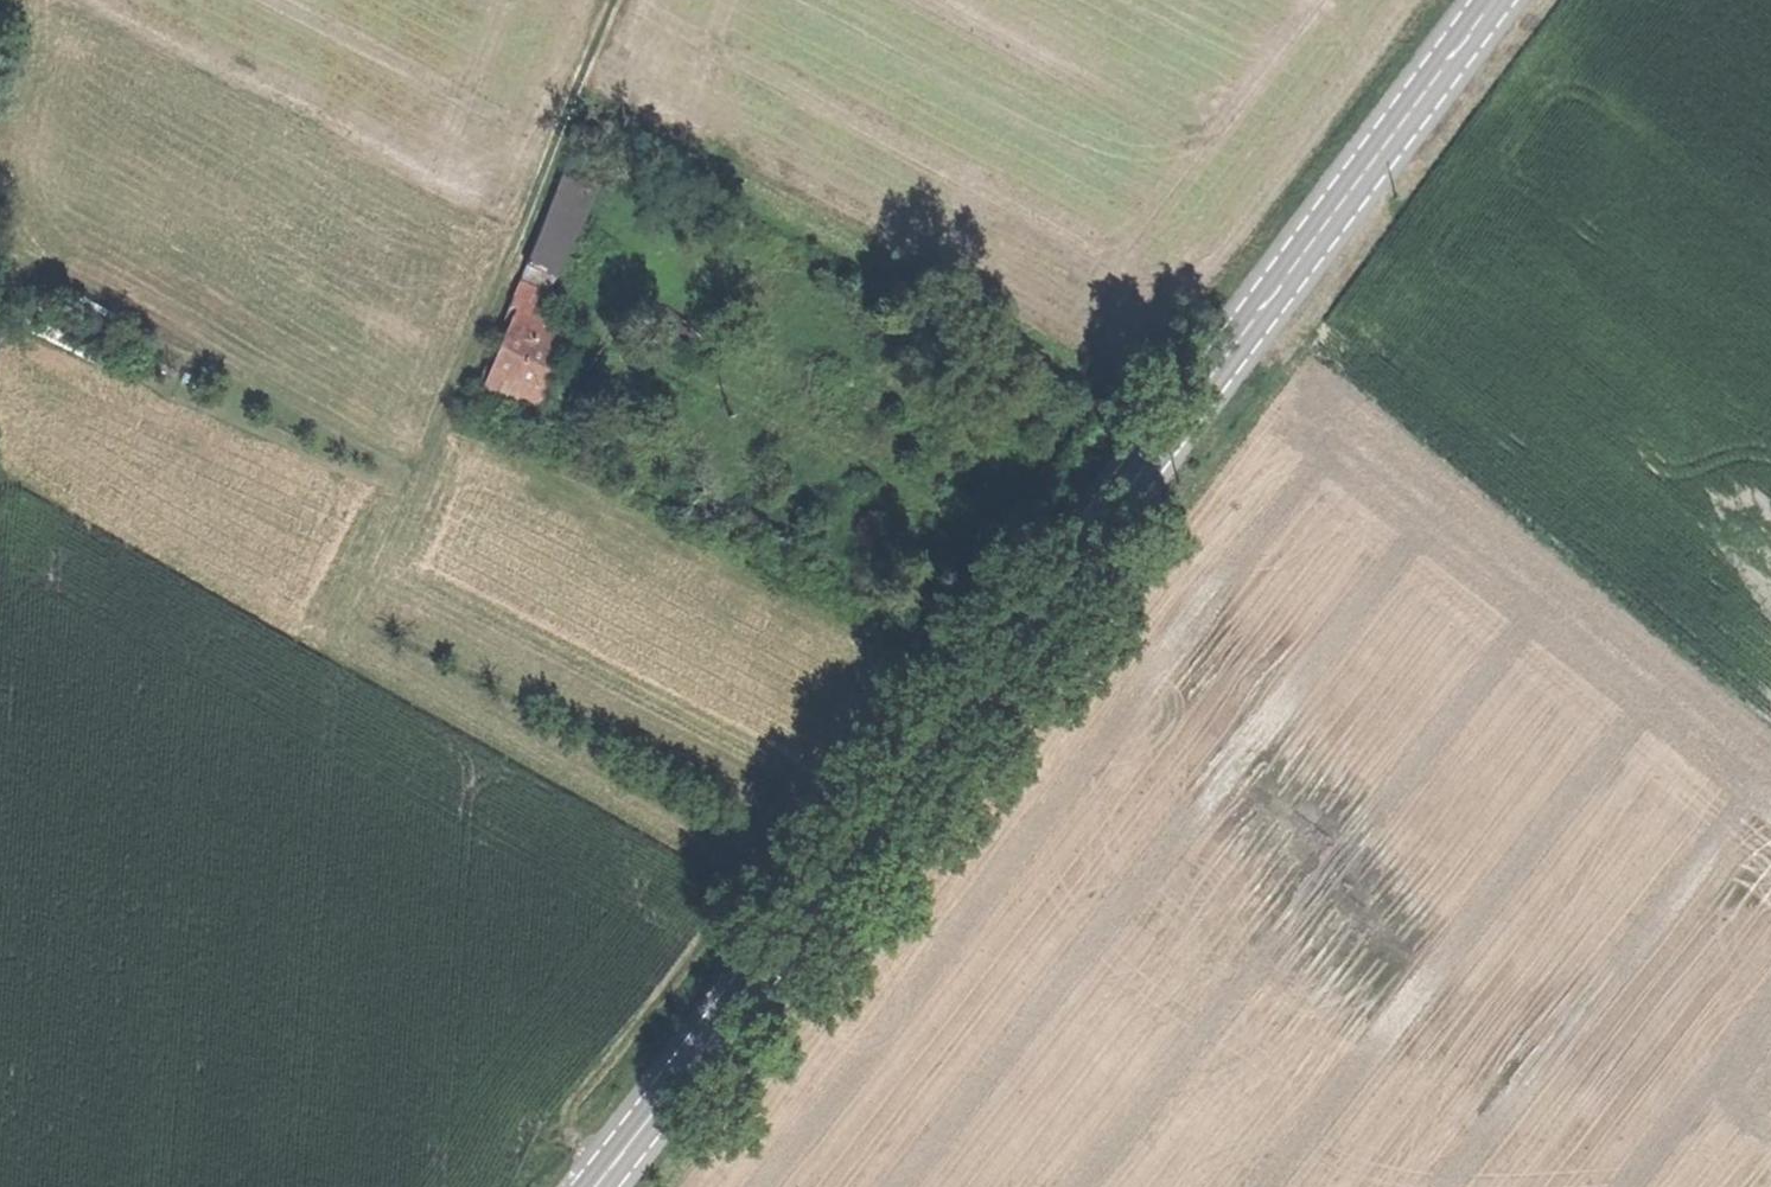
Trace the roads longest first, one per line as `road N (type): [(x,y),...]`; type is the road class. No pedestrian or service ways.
road 1 (secondary): [(1491,0),(839,876),(593,1186)]
road 2 (track): [(612,0),(472,362)]

